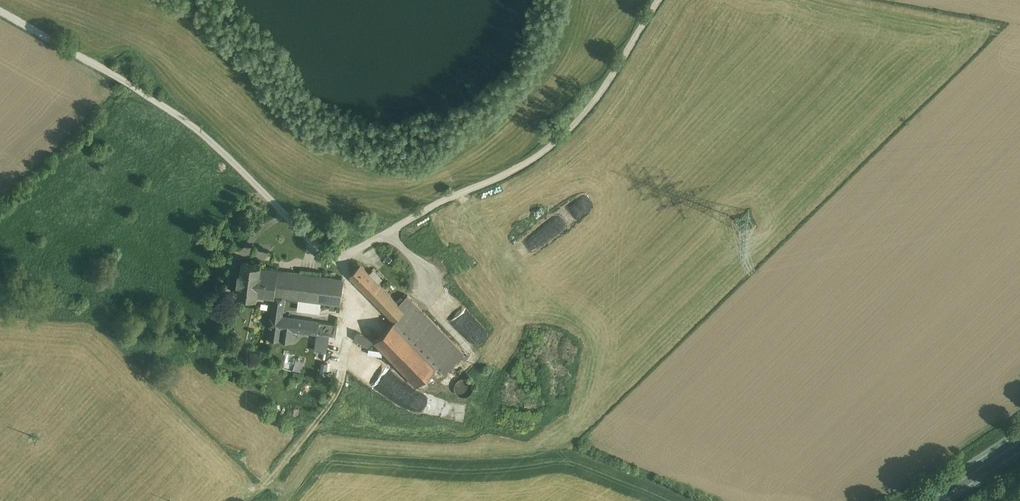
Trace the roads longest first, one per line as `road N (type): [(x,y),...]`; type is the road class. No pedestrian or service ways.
road 1 (residential): [(658,0),(595,102),(546,151),(435,203),(367,247),(335,255),(165,106),(0,13)]

